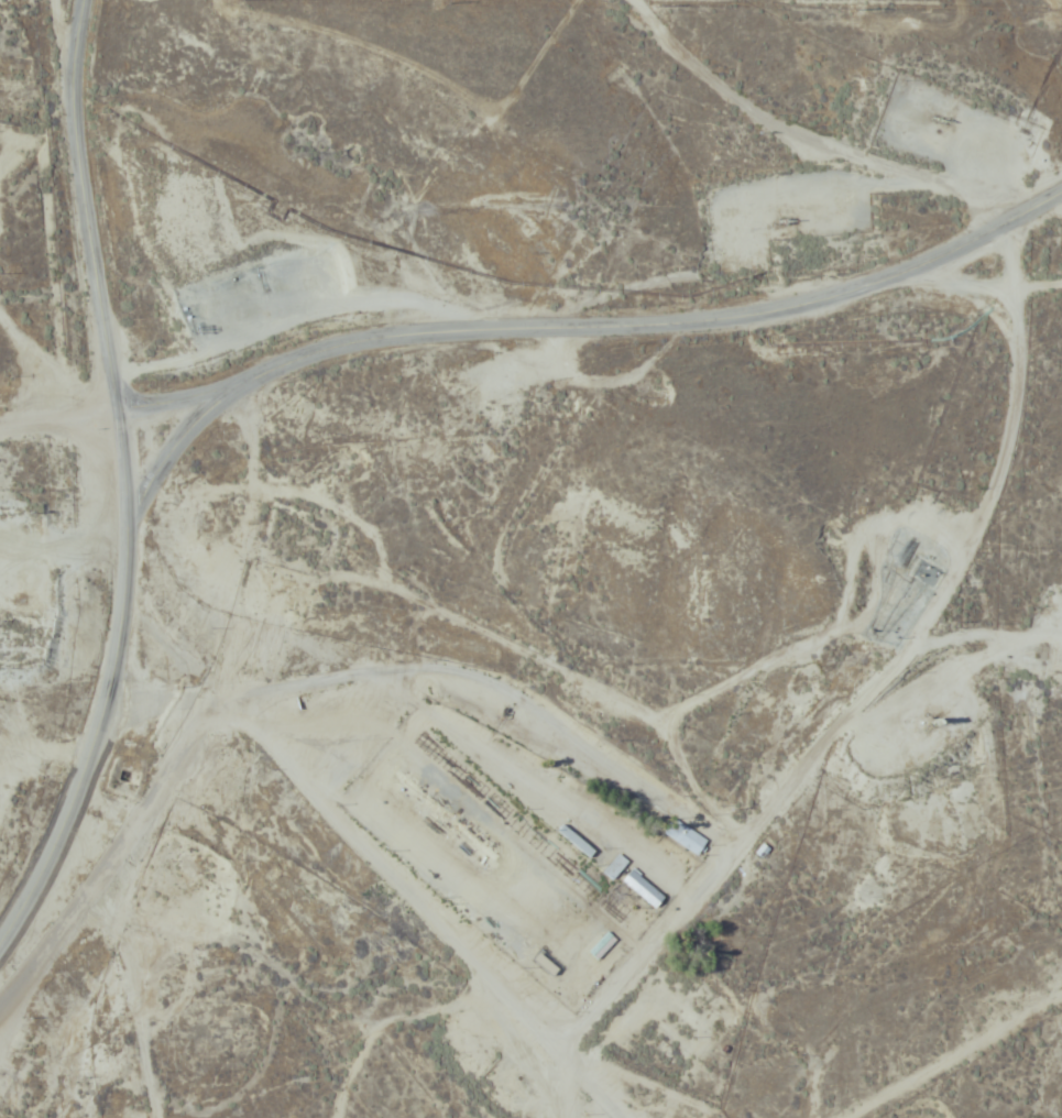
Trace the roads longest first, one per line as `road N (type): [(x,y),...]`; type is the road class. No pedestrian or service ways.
road 1 (residential): [(1061,193),(944,254),(854,289),(756,314),(439,329),(283,362),(199,415),(167,454),(125,533)]
road 2 (residential): [(605,1117),(577,1087),(582,1041),(949,565),(987,452),(996,328),(1018,218)]
road 3 (residential): [(0,929),(40,873),(76,788),(121,607),(119,408),(73,101),(82,0)]
road 4 (residential): [(582,1041),(384,863),(162,615),(121,607)]
road 5 (residential): [(117,1117),(97,1096),(64,900),(40,873)]
road 6 (residential): [(119,408),(0,460)]
road 7 (residential): [(238,385),(119,408)]

